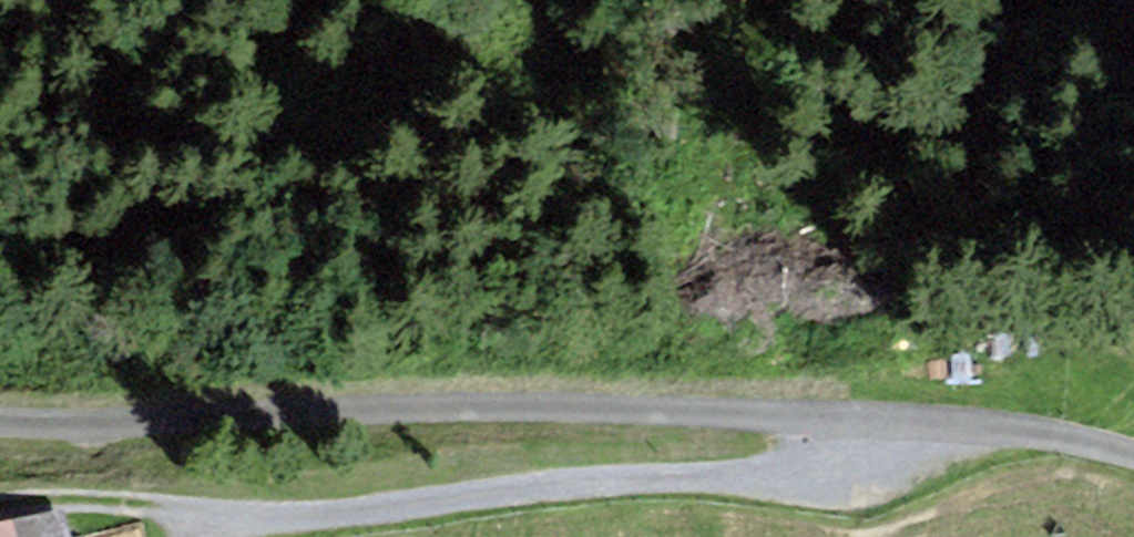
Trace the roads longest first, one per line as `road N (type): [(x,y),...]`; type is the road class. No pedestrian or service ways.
road 1 (track): [(0,410),(557,406),(907,423),(1072,439),(1133,460)]
road 2 (track): [(907,423),(887,482),(0,529)]

